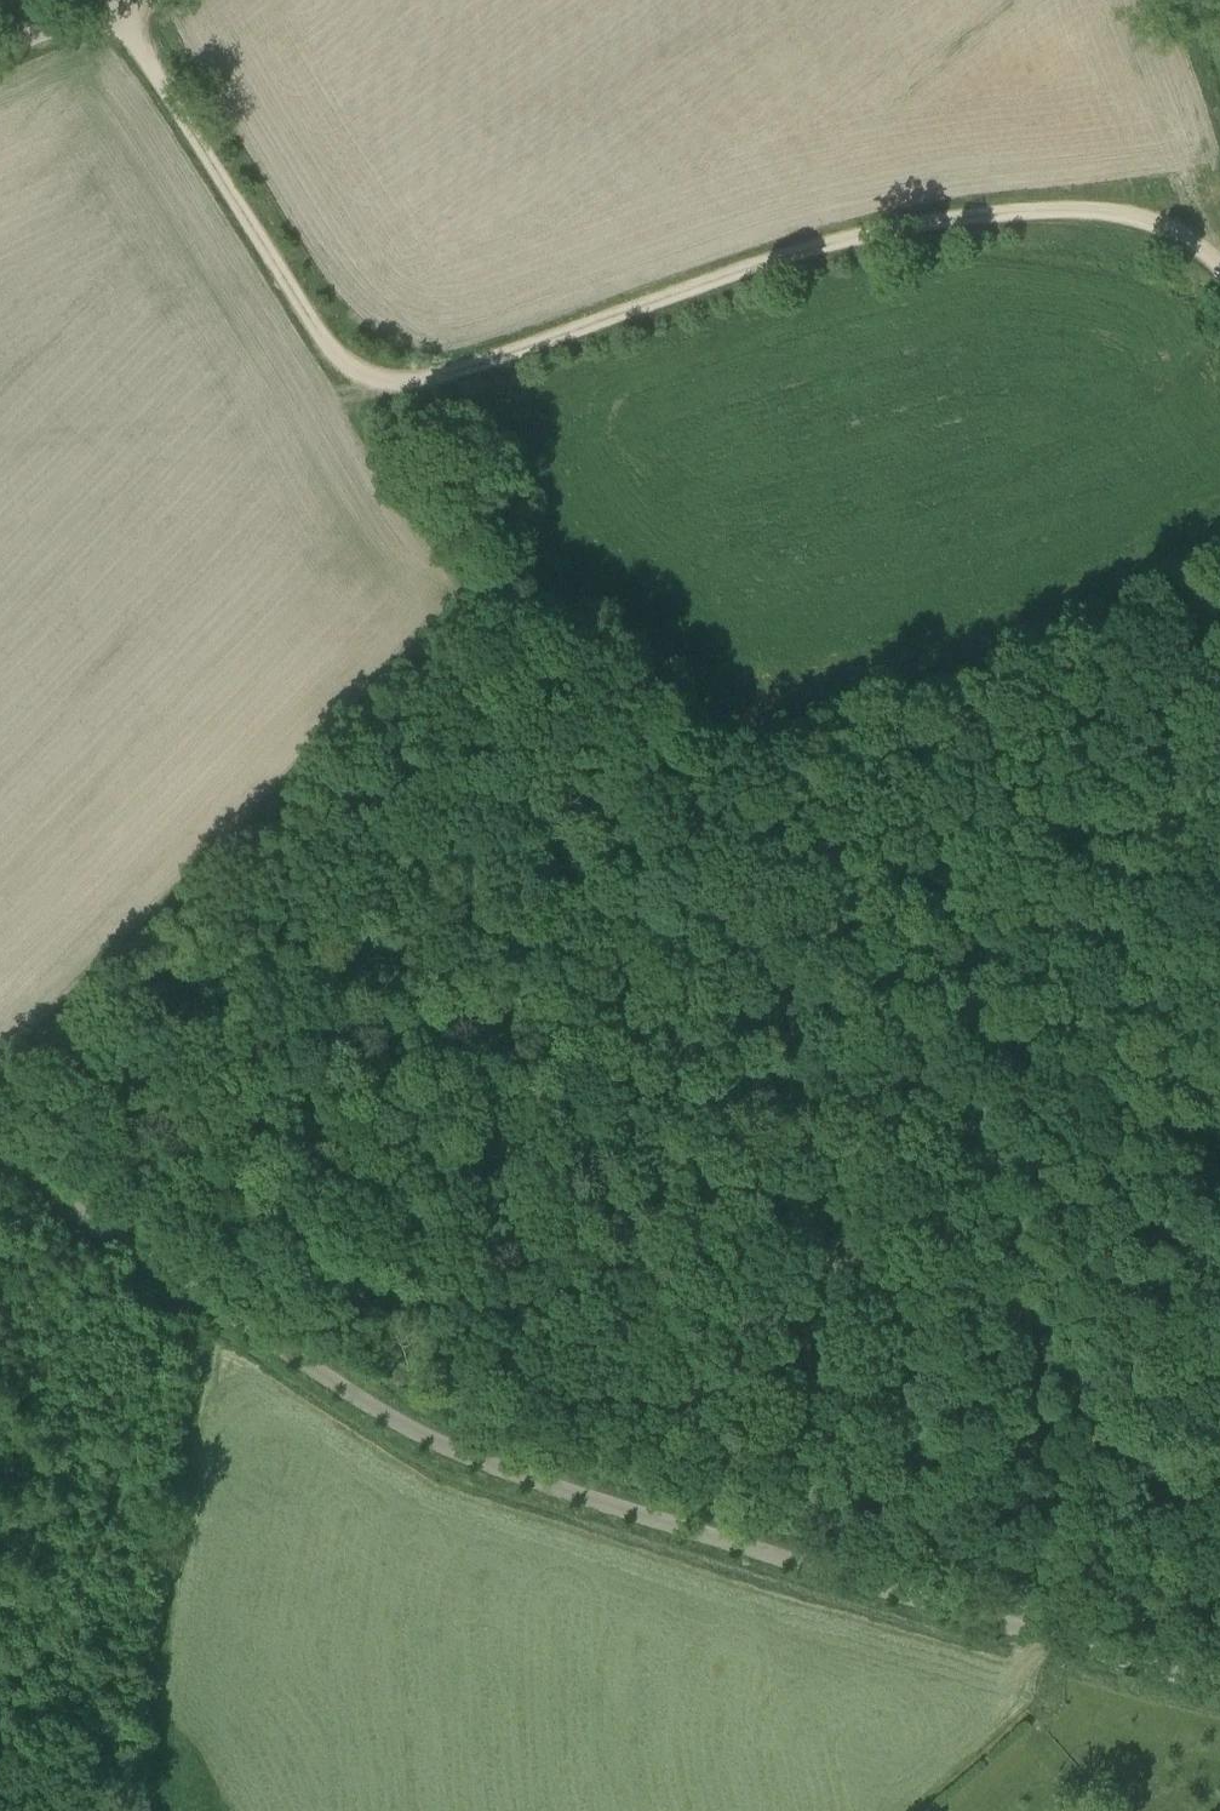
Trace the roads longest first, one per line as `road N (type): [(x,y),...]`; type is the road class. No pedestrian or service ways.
road 1 (unclassified): [(1219,1687),(477,1476),(372,1420),(0,1162)]
road 2 (unclassified): [(1219,259),(1152,227),(955,226),(730,284),(423,384),(385,382),(352,371),(112,4)]
road 3 (unclassified): [(0,51),(112,4)]

